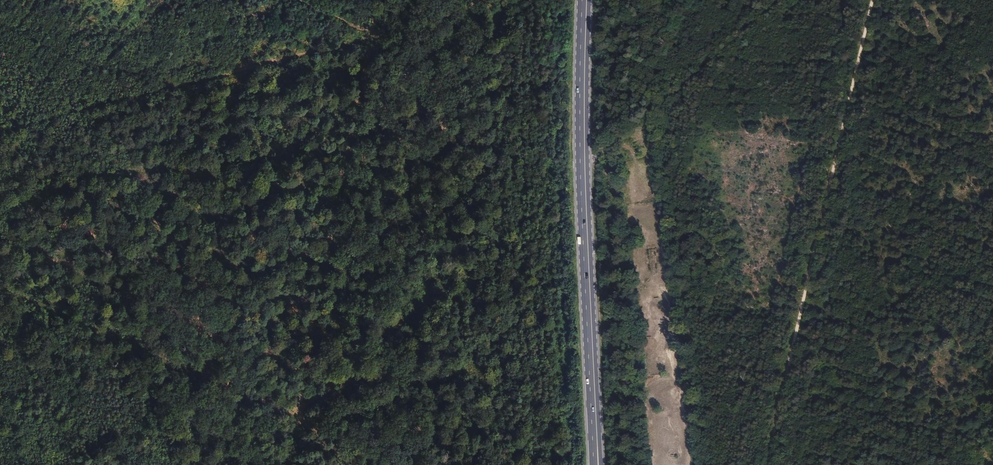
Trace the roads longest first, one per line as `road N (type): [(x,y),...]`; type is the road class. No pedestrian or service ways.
road 1 (track): [(0,131),(530,0)]
road 2 (primary): [(598,464),(584,0)]
road 3 (track): [(0,289),(301,425),(349,464)]
road 4 (track): [(585,174),(601,170),(788,0)]

